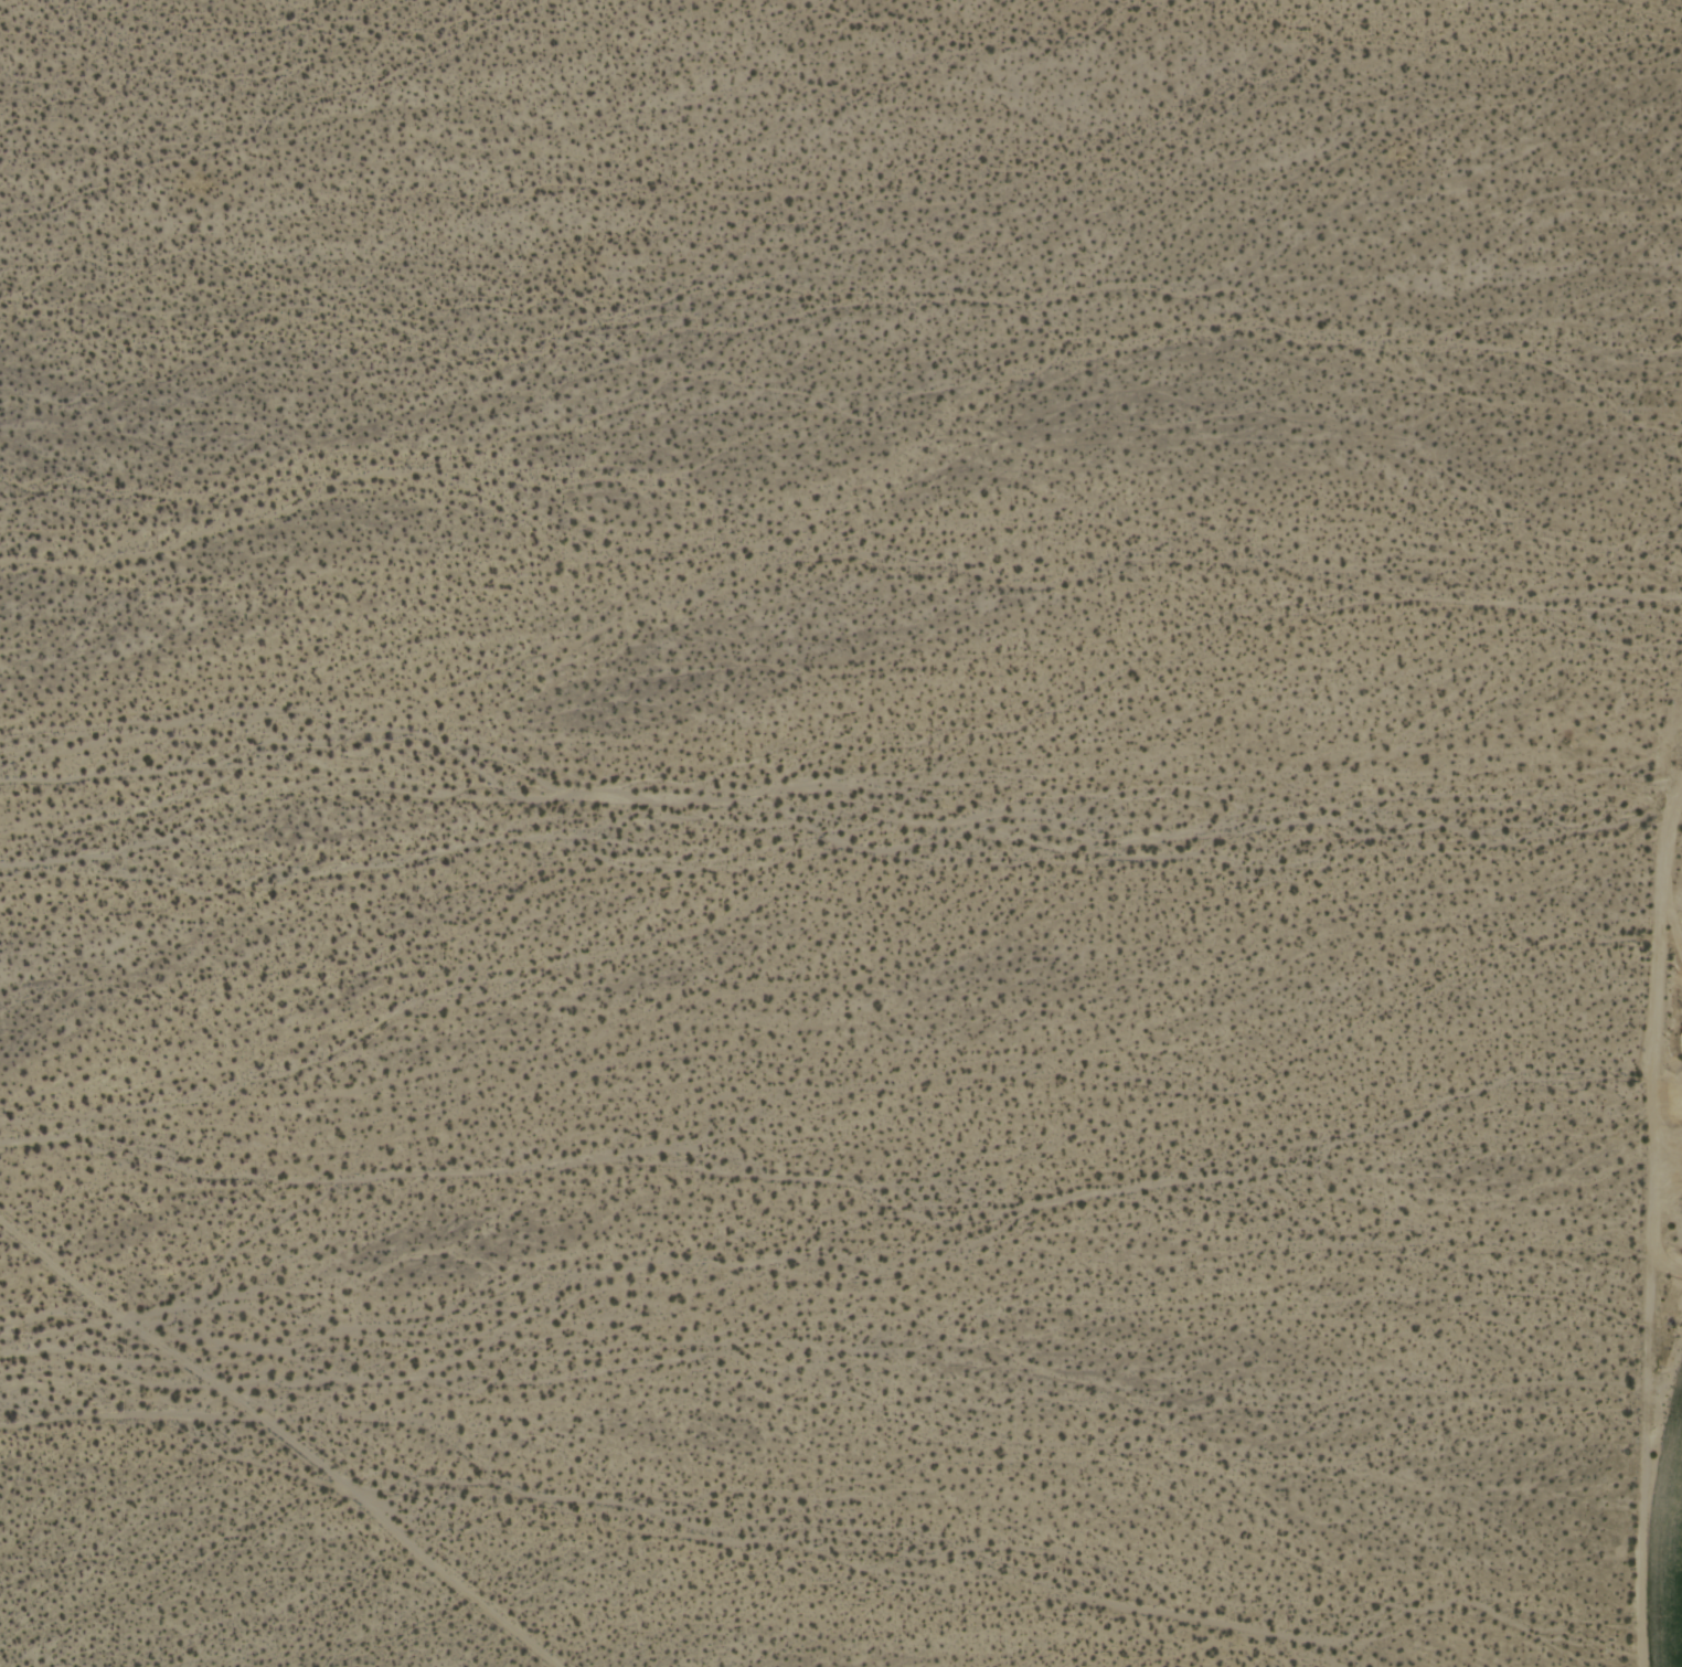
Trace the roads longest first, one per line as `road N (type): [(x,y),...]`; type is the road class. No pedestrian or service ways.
road 1 (residential): [(1681,945),(1650,1666)]
road 2 (track): [(506,1666),(167,1402),(0,1255)]

